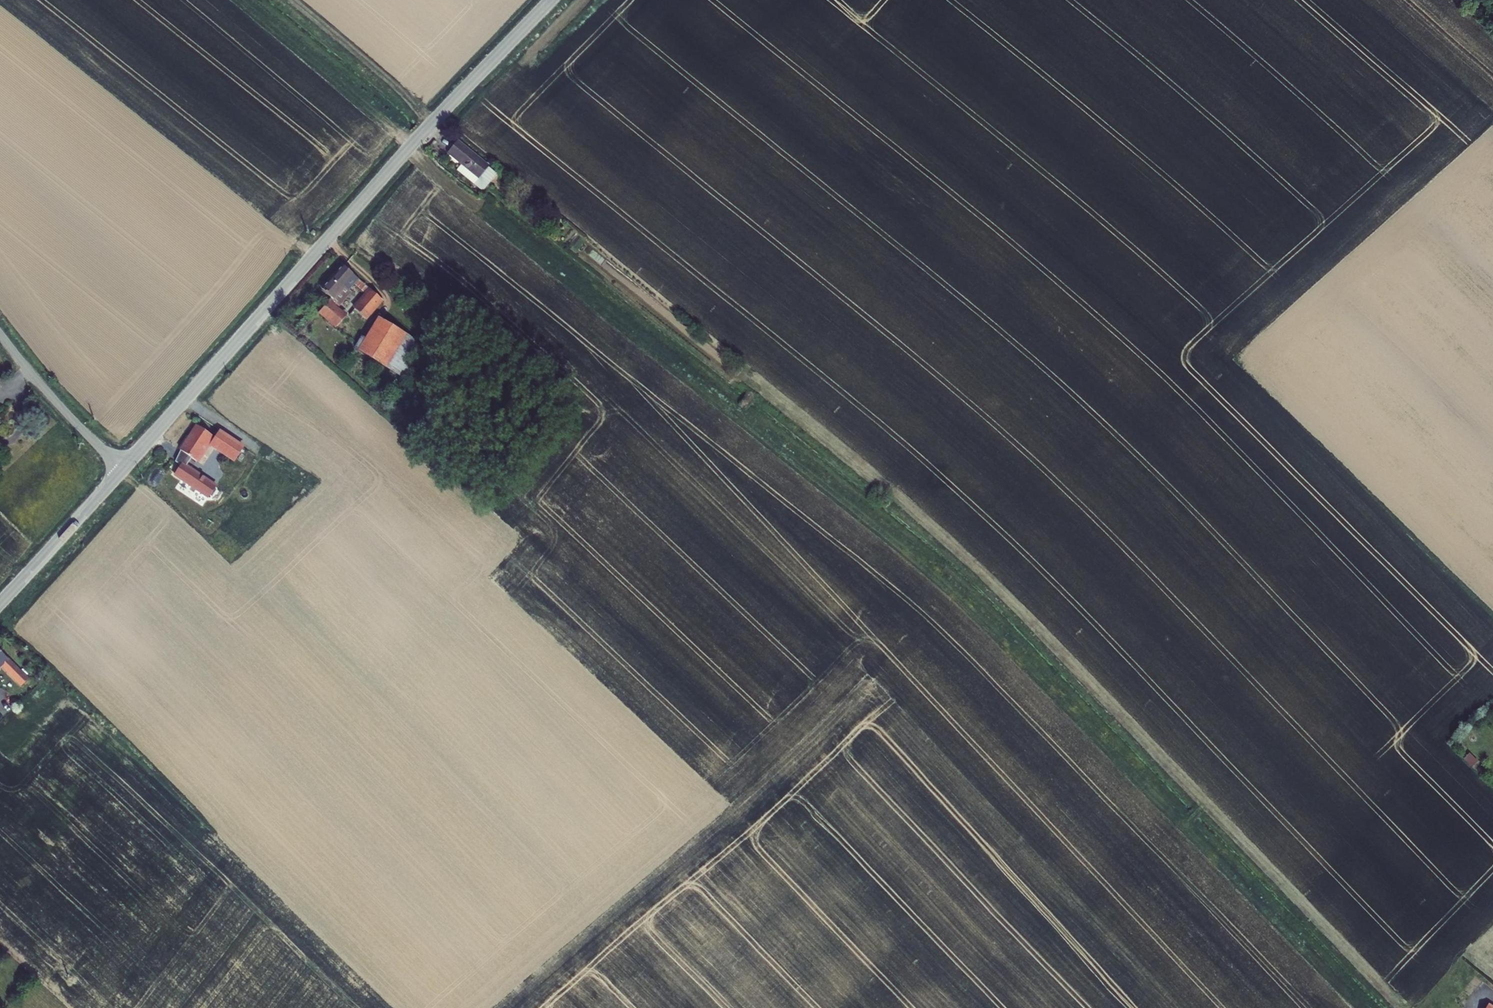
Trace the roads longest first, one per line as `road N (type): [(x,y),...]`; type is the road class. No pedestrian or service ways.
road 1 (tertiary): [(550,0),(123,469)]
road 2 (tertiary): [(123,469),(0,604)]
road 3 (unclassified): [(0,334),(123,469)]

